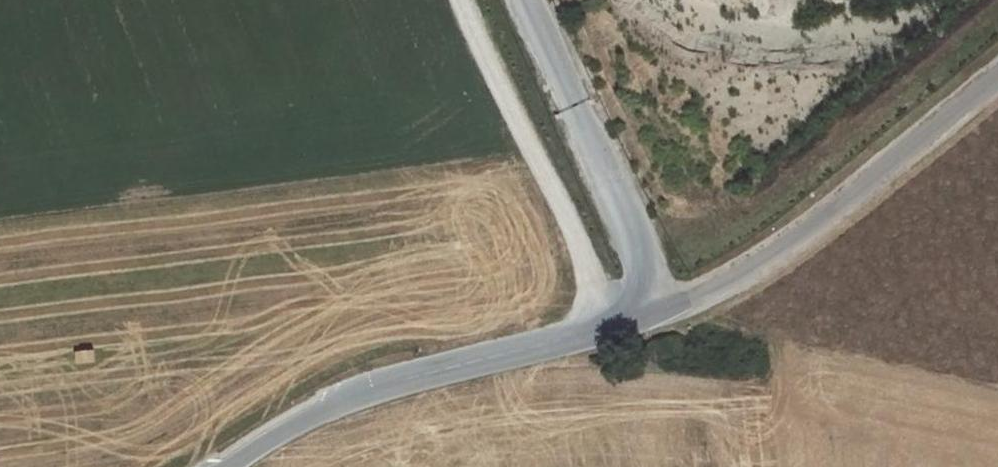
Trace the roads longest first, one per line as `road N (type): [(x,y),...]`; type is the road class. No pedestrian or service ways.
road 1 (unclassified): [(224,466),(269,434),(407,371),(597,332),(666,308)]
road 2 (unclassified): [(997,73),(813,226),(666,308)]
road 3 (track): [(597,332),(580,243),(456,0)]

